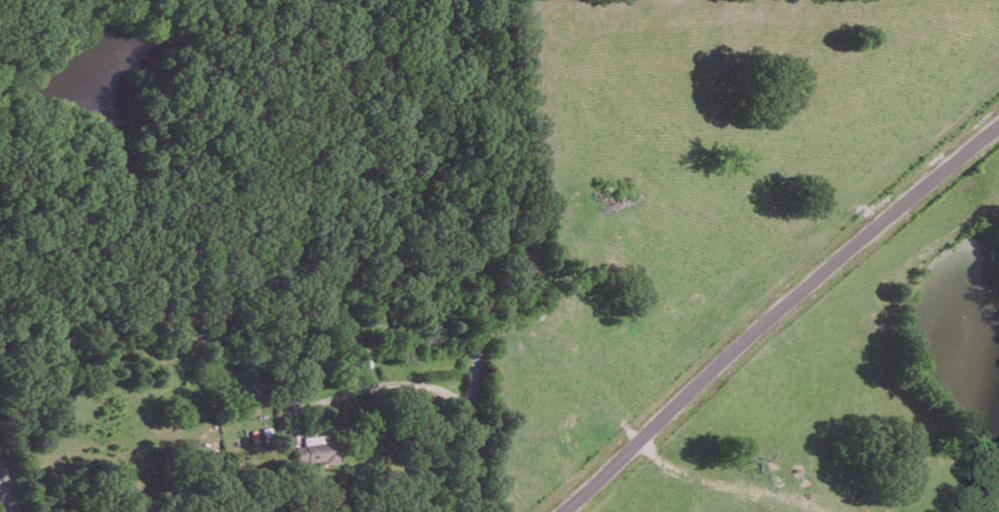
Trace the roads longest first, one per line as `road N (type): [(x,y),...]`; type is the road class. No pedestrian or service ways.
road 1 (residential): [(559,511),(806,280),(998,118)]
road 2 (residential): [(460,511),(473,365),(508,194),(508,130),(487,0)]

